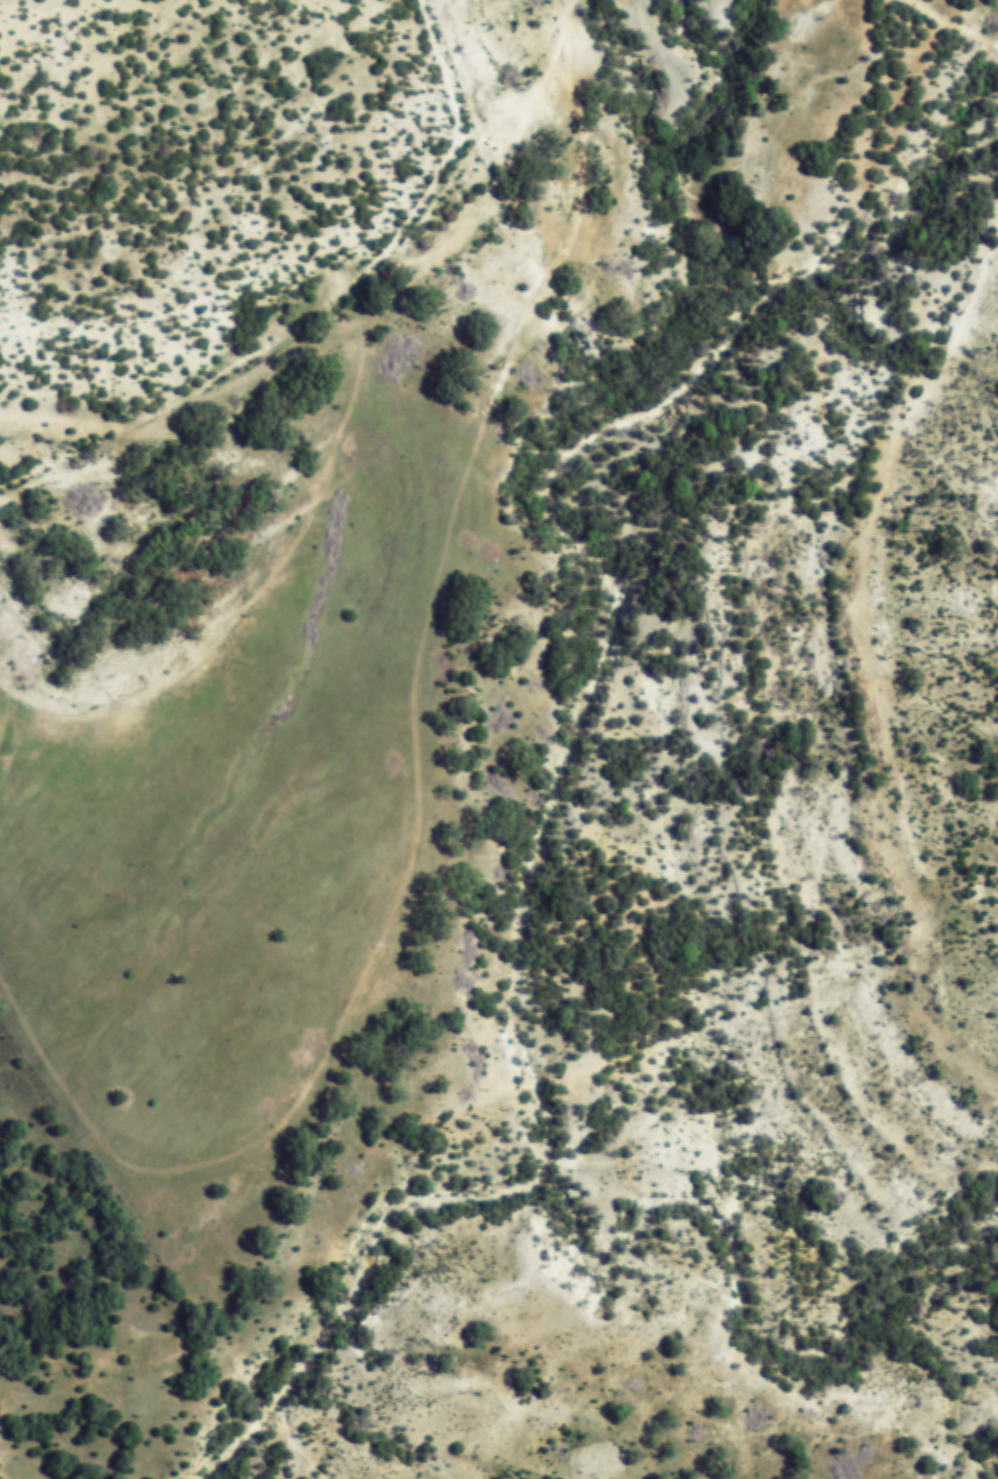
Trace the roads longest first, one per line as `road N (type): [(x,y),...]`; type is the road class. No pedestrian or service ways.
road 1 (residential): [(118,429),(277,342),(357,281),(413,219),(460,141),(534,107),(588,0)]

